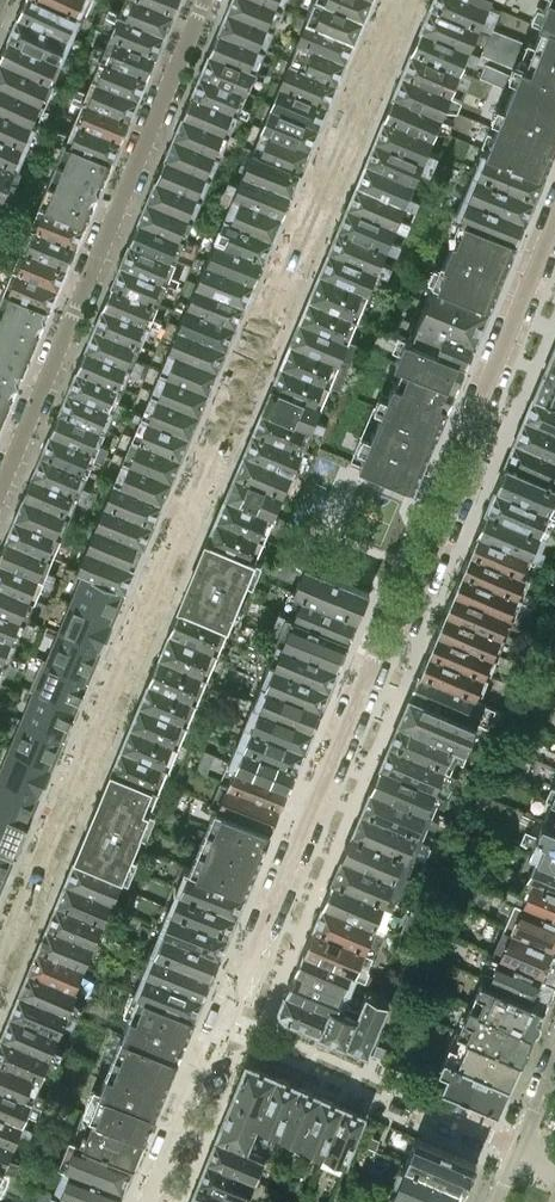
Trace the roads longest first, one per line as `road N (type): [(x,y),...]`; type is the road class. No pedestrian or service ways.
road 1 (residential): [(148,1201),(554,224)]
road 2 (residential): [(403,0),(0,965)]
road 3 (residential): [(0,489),(204,0)]
road 4 (residential): [(518,1148),(393,1095)]

